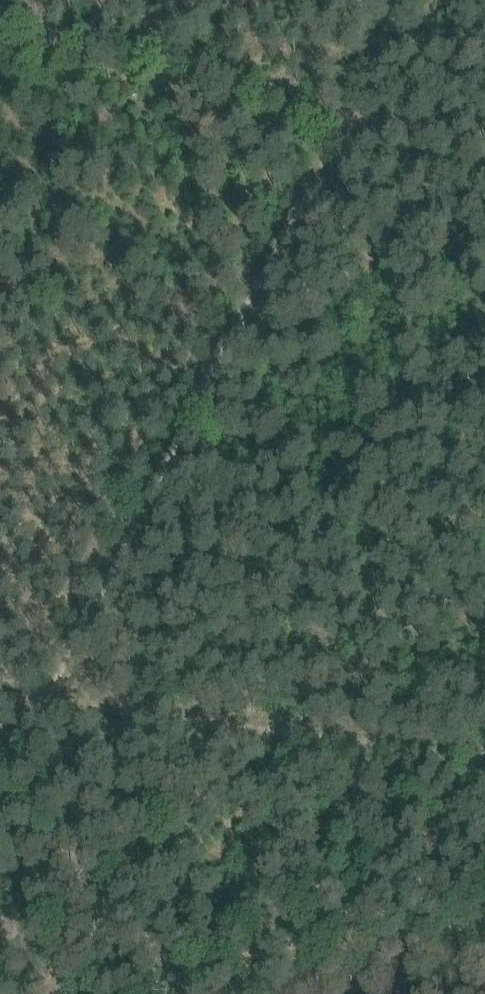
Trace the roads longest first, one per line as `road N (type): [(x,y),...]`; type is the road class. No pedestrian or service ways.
road 1 (track): [(0,766),(359,119)]
road 2 (track): [(484,760),(36,701)]
road 3 (track): [(359,119),(0,38)]
road 4 (track): [(359,119),(484,130)]

